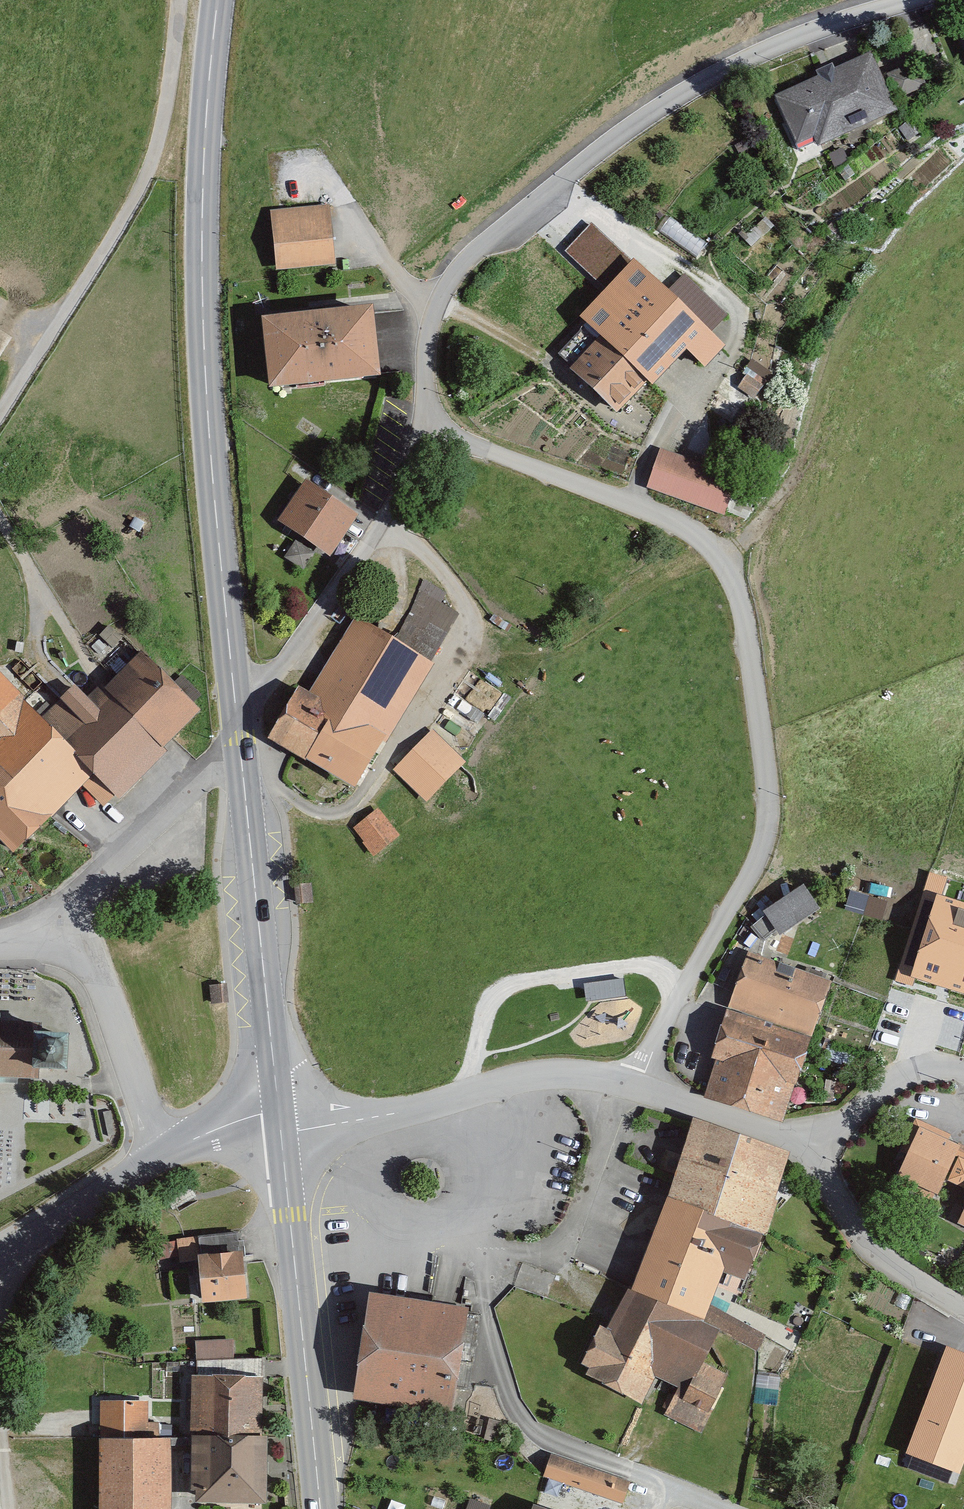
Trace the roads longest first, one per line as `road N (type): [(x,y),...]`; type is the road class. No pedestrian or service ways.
road 1 (residential): [(640,1086),(758,860),(769,796),(742,596),(697,532),(430,425)]
road 2 (residential): [(430,425),(425,343),(457,268),(612,144),(727,67),(915,0)]
road 3 (primary): [(218,0),(205,150),(204,353),(234,694)]
road 4 (residential): [(622,1080),(587,1199),(554,1252),(490,1257),(482,1280),(495,1359),(519,1424),(719,1508)]
road 5 (track): [(0,421),(147,175),(179,0)]
road 6 (primary): [(280,1125),(321,1508)]
road 7 (primary): [(240,750),(280,1125)]
road 8 (residential): [(622,1080),(540,1075),(349,1122),(280,1125)]
road 9 (residential): [(234,694),(279,666),(301,640),(389,511),(430,425)]
road 10 (residential): [(49,941),(97,877),(209,768),(240,750)]
road 11 (residential): [(49,941),(82,960),(100,987),(171,1151)]
road 12 (residential): [(963,1309),(903,1273),(859,1234),(811,1146)]
road 13 (unclassified): [(171,1151),(0,1254)]
road 14 (residential): [(811,1146),(640,1086)]
road 15 (residential): [(963,1074),(899,1080),(811,1146)]

